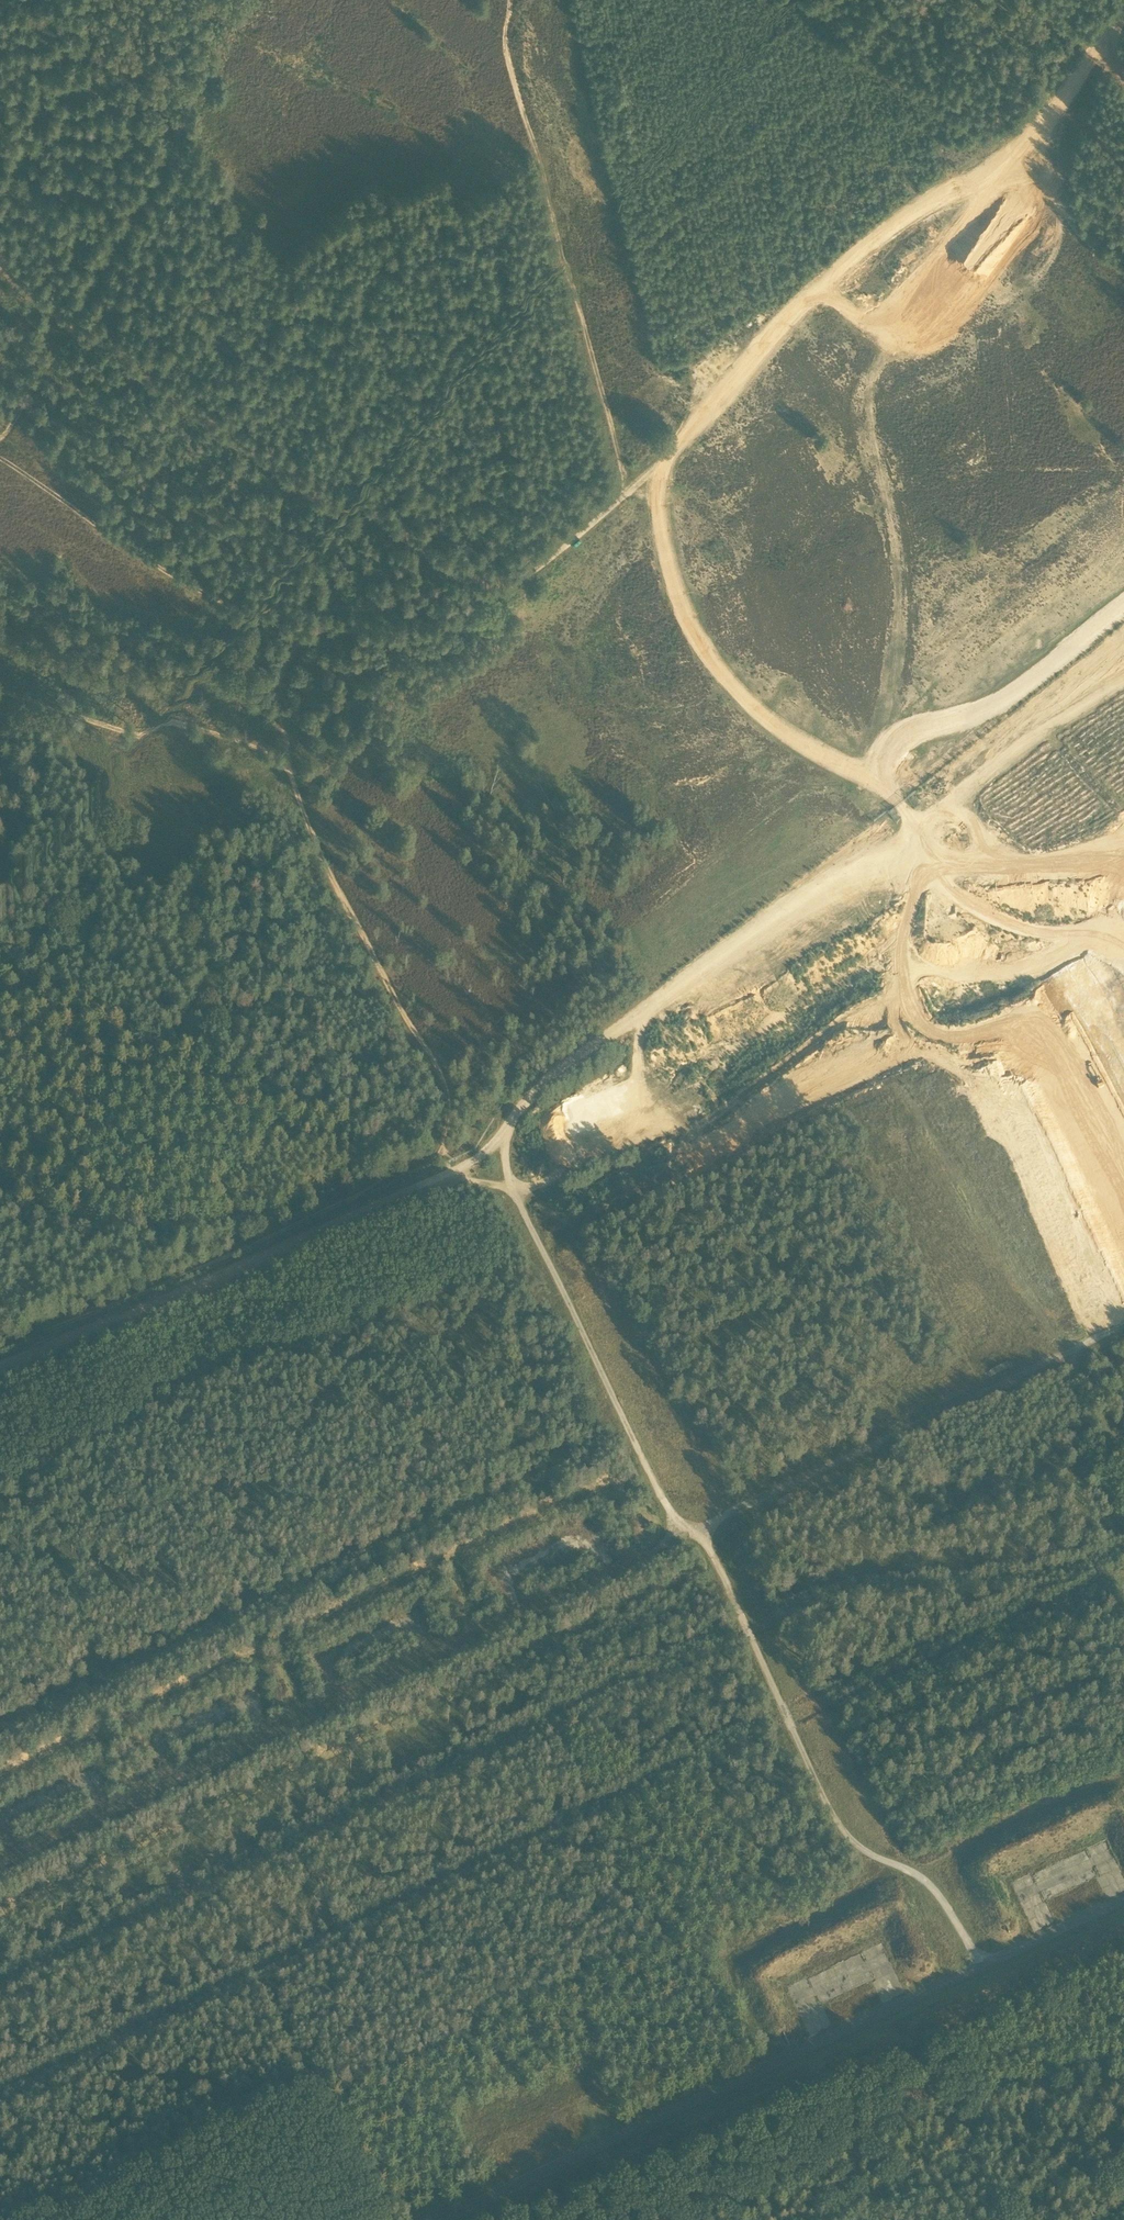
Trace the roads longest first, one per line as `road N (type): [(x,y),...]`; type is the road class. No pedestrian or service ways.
road 1 (track): [(1123,690),(917,824),(546,1084),(504,1132),(512,1193),(722,1108),(887,991)]
road 2 (track): [(457,1167),(512,1193),(672,1524),(705,1542),(837,1821),(860,1847),(937,1894),(984,1970)]
road 3 (track): [(1123,1906),(451,2219)]
road 4 (track): [(1102,38),(1048,106),(880,236),(627,492)]
road 5 (track): [(500,587),(76,295),(0,222)]
road 6 (track): [(828,285),(878,351),(866,425),(896,558),(887,712),(862,773)]
road 7 (track): [(505,0),(507,36),(556,177),(627,492)]
road 8 (track): [(0,1364),(457,1167)]
road 9 (track): [(688,1534),(1123,1325)]
road 10 (track): [(0,1350),(394,1180),(436,1150)]
road 11 (track): [(284,750),(342,896),(441,1073),(449,1118),(436,1150)]
road 12 (track): [(656,468),(669,563),(711,661),(766,720),(897,796)]
road 13 (track): [(322,628),(0,421)]
road 14 (track): [(627,492),(542,563),(431,621),(322,628)]
road 15 (track): [(1123,606),(1005,701),(896,740),(877,782)]
road 16 (track): [(0,664),(284,750)]
road 17 (track): [(76,295),(192,96)]
road 18 (track): [(322,628),(293,643),(286,665),(284,750)]

